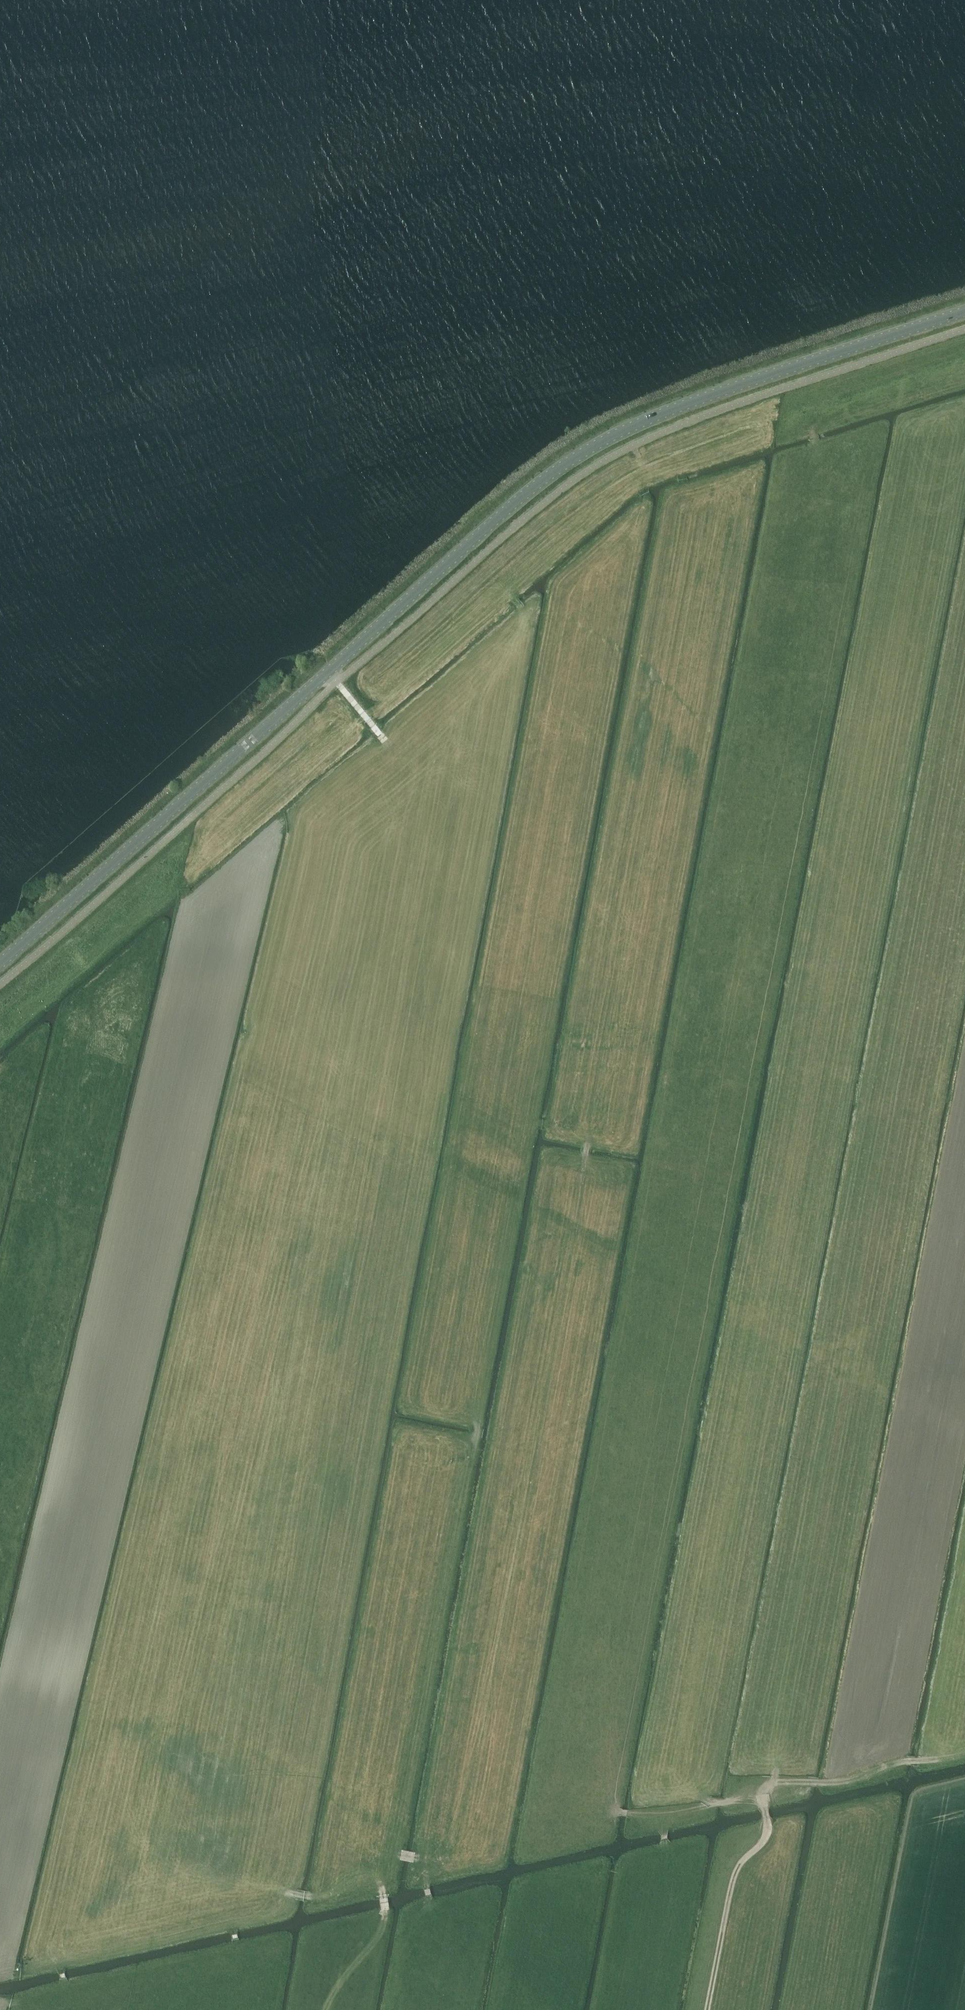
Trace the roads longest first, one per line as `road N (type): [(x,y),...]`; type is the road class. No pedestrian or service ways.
road 1 (secondary): [(0,964),(548,476),(664,412),(964,312)]
road 2 (track): [(964,1753),(833,1783),(618,1814)]
road 3 (track): [(707,2009),(739,1862),(770,1831),(762,1795)]

